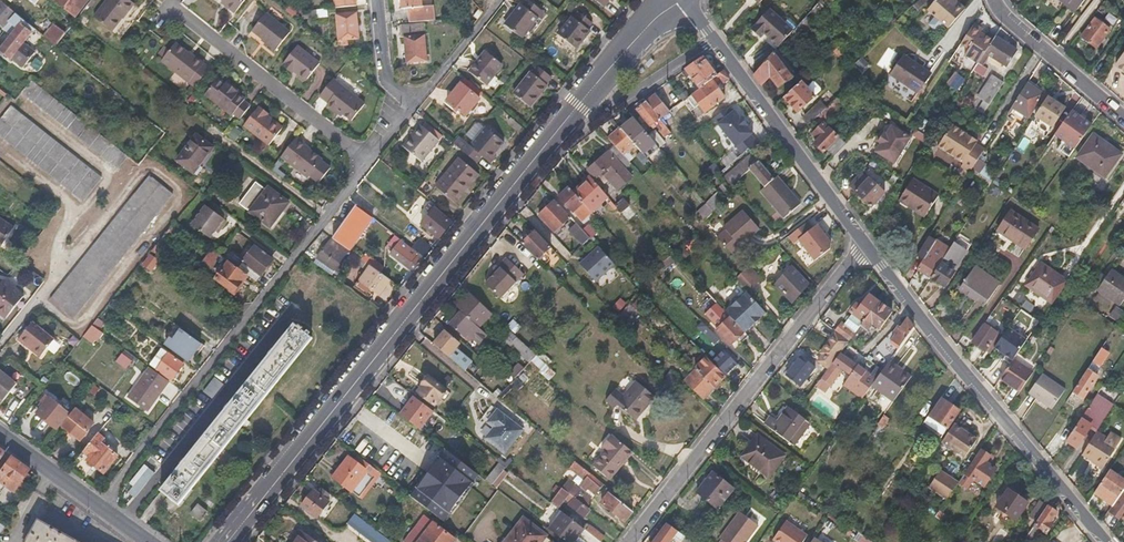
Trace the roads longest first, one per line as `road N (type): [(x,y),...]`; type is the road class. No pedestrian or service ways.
road 1 (tertiary): [(558,129),(226,541)]
road 2 (residential): [(99,508),(370,163)]
road 3 (residential): [(865,246),(1105,541)]
road 4 (residential): [(630,541),(865,246)]
road 5 (residential): [(370,163),(167,3)]
road 6 (residential): [(714,39),(865,246)]
road 7 (residential): [(558,129),(617,103),(714,39)]
road 8 (tertiary): [(677,0),(558,129)]
road 9 (residential): [(1123,115),(994,0)]
road 10 (residential): [(416,105),(499,0)]
road 11 (secondary): [(99,508),(0,435)]

